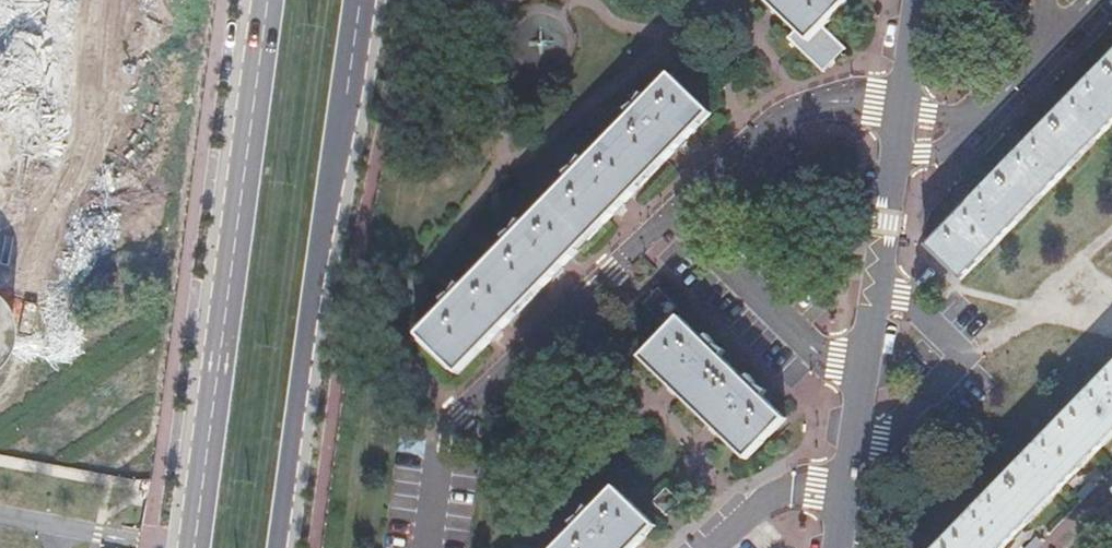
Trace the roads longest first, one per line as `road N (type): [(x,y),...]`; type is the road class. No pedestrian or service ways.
road 1 (primary): [(276,547),(359,0)]
road 2 (primary): [(269,0),(195,547)]
road 3 (residential): [(665,219),(460,411)]
road 4 (residential): [(901,106),(835,100),(776,121),(665,219)]
road 5 (unclassified): [(862,368),(901,106)]
road 6 (residential): [(665,219),(825,362),(862,368)]
road 7 (residential): [(839,495),(782,489),(708,547)]
road 8 (unclassified): [(839,495),(862,368)]

